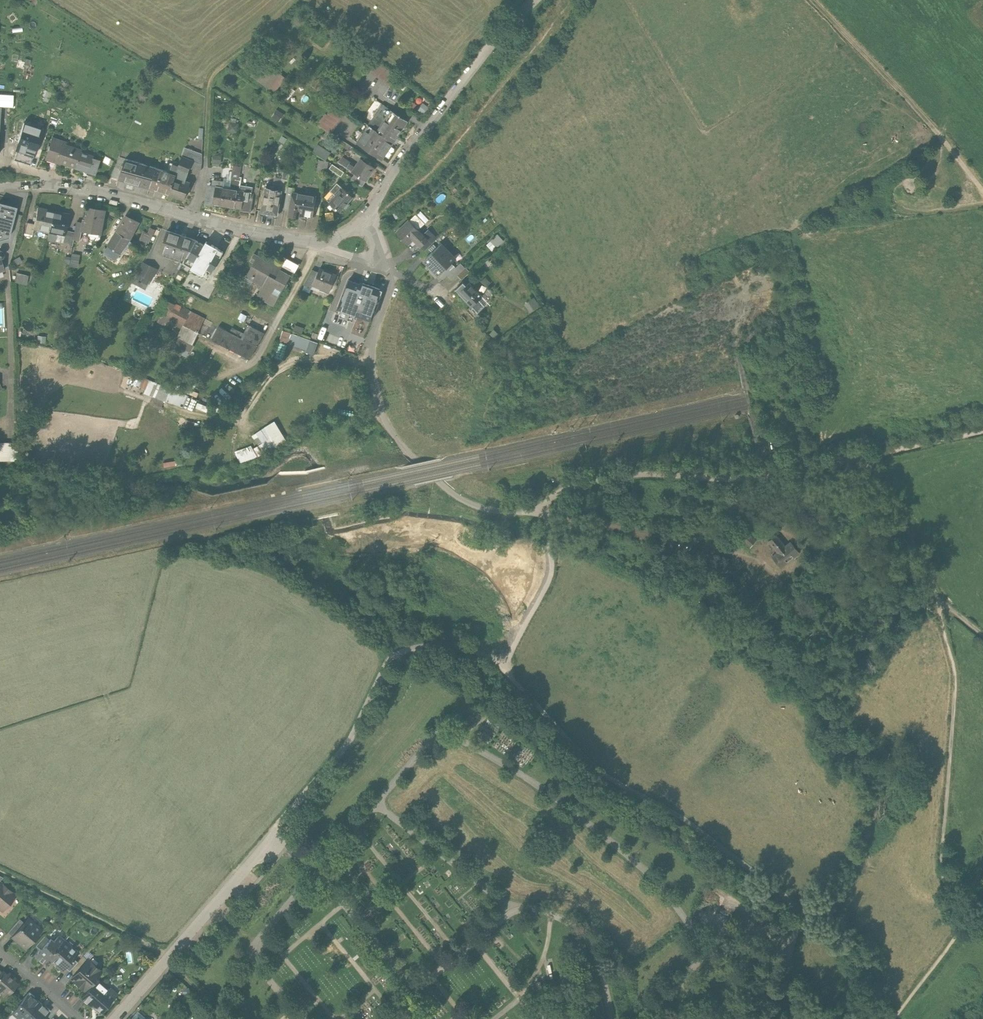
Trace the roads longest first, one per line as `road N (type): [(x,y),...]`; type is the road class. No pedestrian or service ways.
road 1 (track): [(266,846),(350,744),(391,664),(407,652),(467,650),(504,667),(599,773),(683,819),(788,899),(797,925),(774,1018)]
road 2 (track): [(895,1018),(958,936),(951,806),(956,673),(898,509),(854,458)]
road 3 (track): [(982,431),(772,472),(631,472),(574,485),(536,514)]
road 4 (residential): [(317,242),(80,187),(0,188)]
road 5 (residential): [(115,1018),(266,846)]
road 6 (track): [(369,364),(294,362),(229,421),(171,408)]
road 7 (track): [(206,164),(215,71),(306,2)]
road 8 (unclassified): [(537,0),(416,140)]
road 9 (track): [(551,518),(550,579),(504,667)]
road 10 (residential): [(376,263),(444,312),(466,354)]

